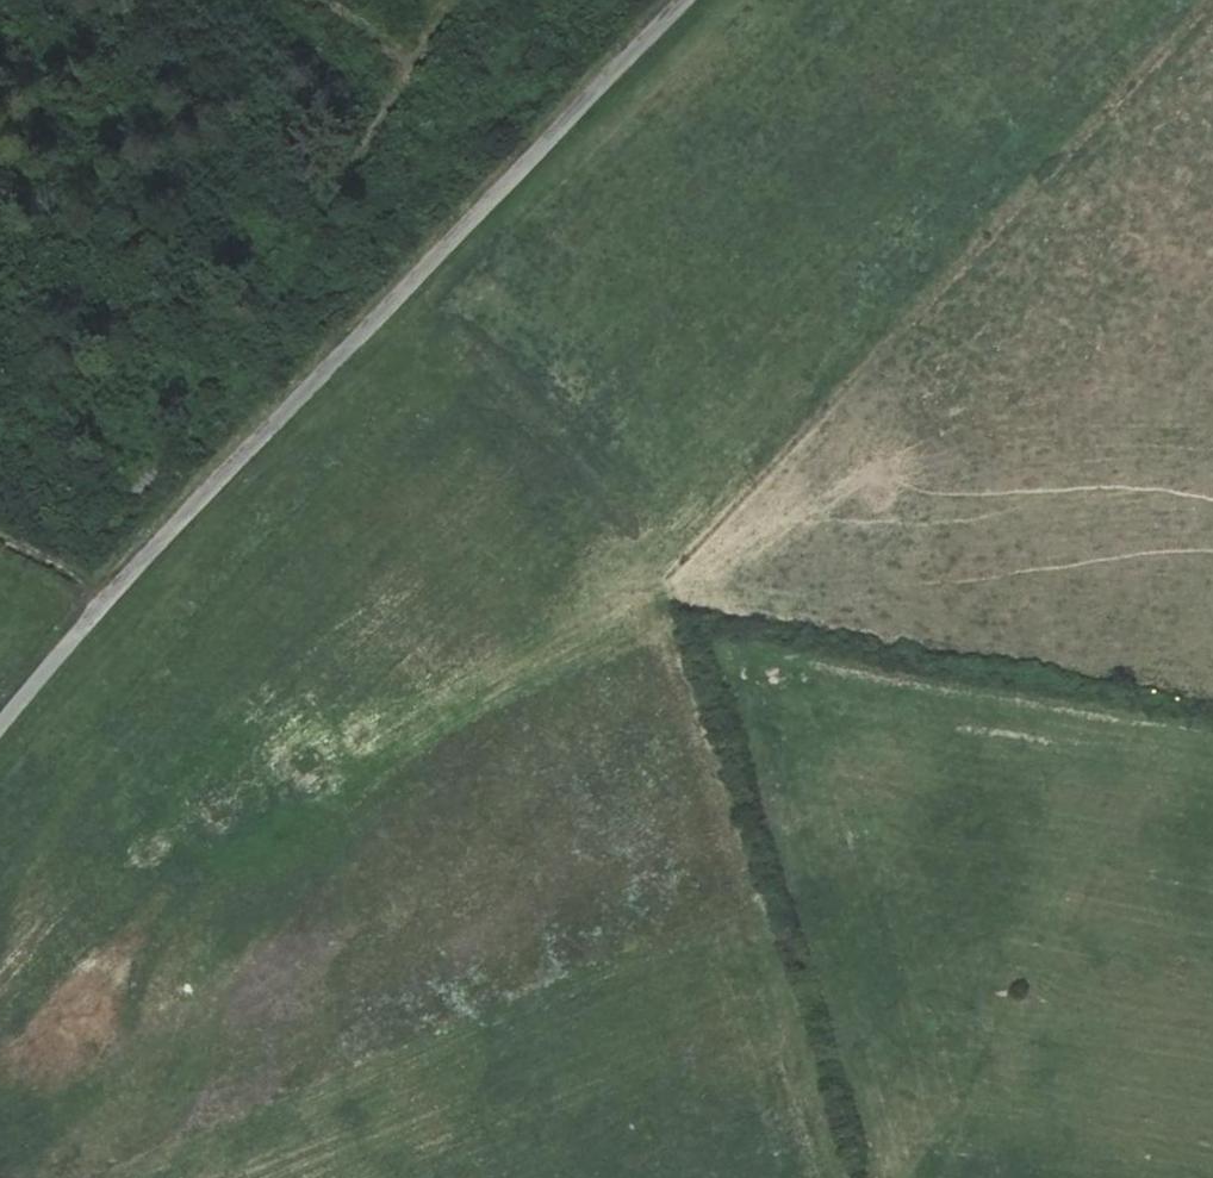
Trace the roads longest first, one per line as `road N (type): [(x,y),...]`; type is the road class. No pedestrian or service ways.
road 1 (unclassified): [(683,0),(105,595),(0,725)]

